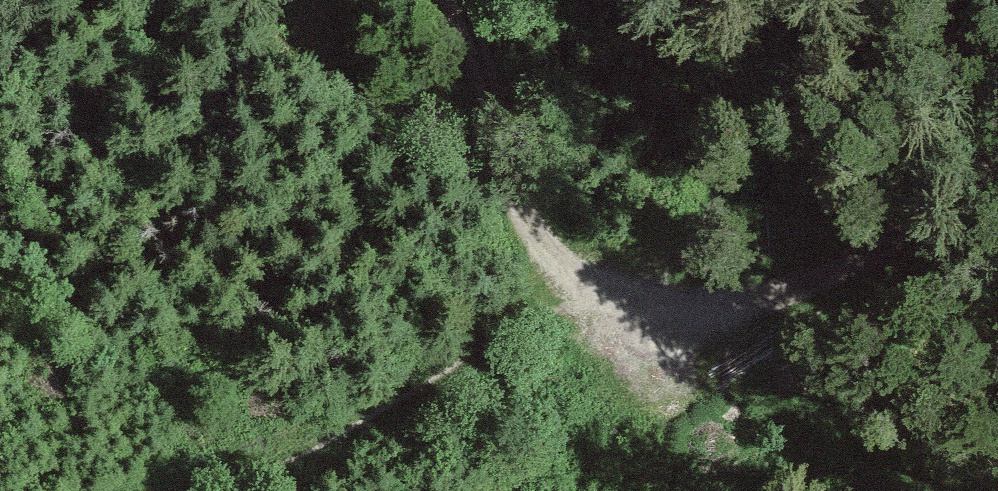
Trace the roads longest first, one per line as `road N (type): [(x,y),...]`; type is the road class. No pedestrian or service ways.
road 1 (track): [(172,490),(466,353),(679,344),(856,272),(997,162)]
road 2 (track): [(679,344),(448,68),(415,0)]

